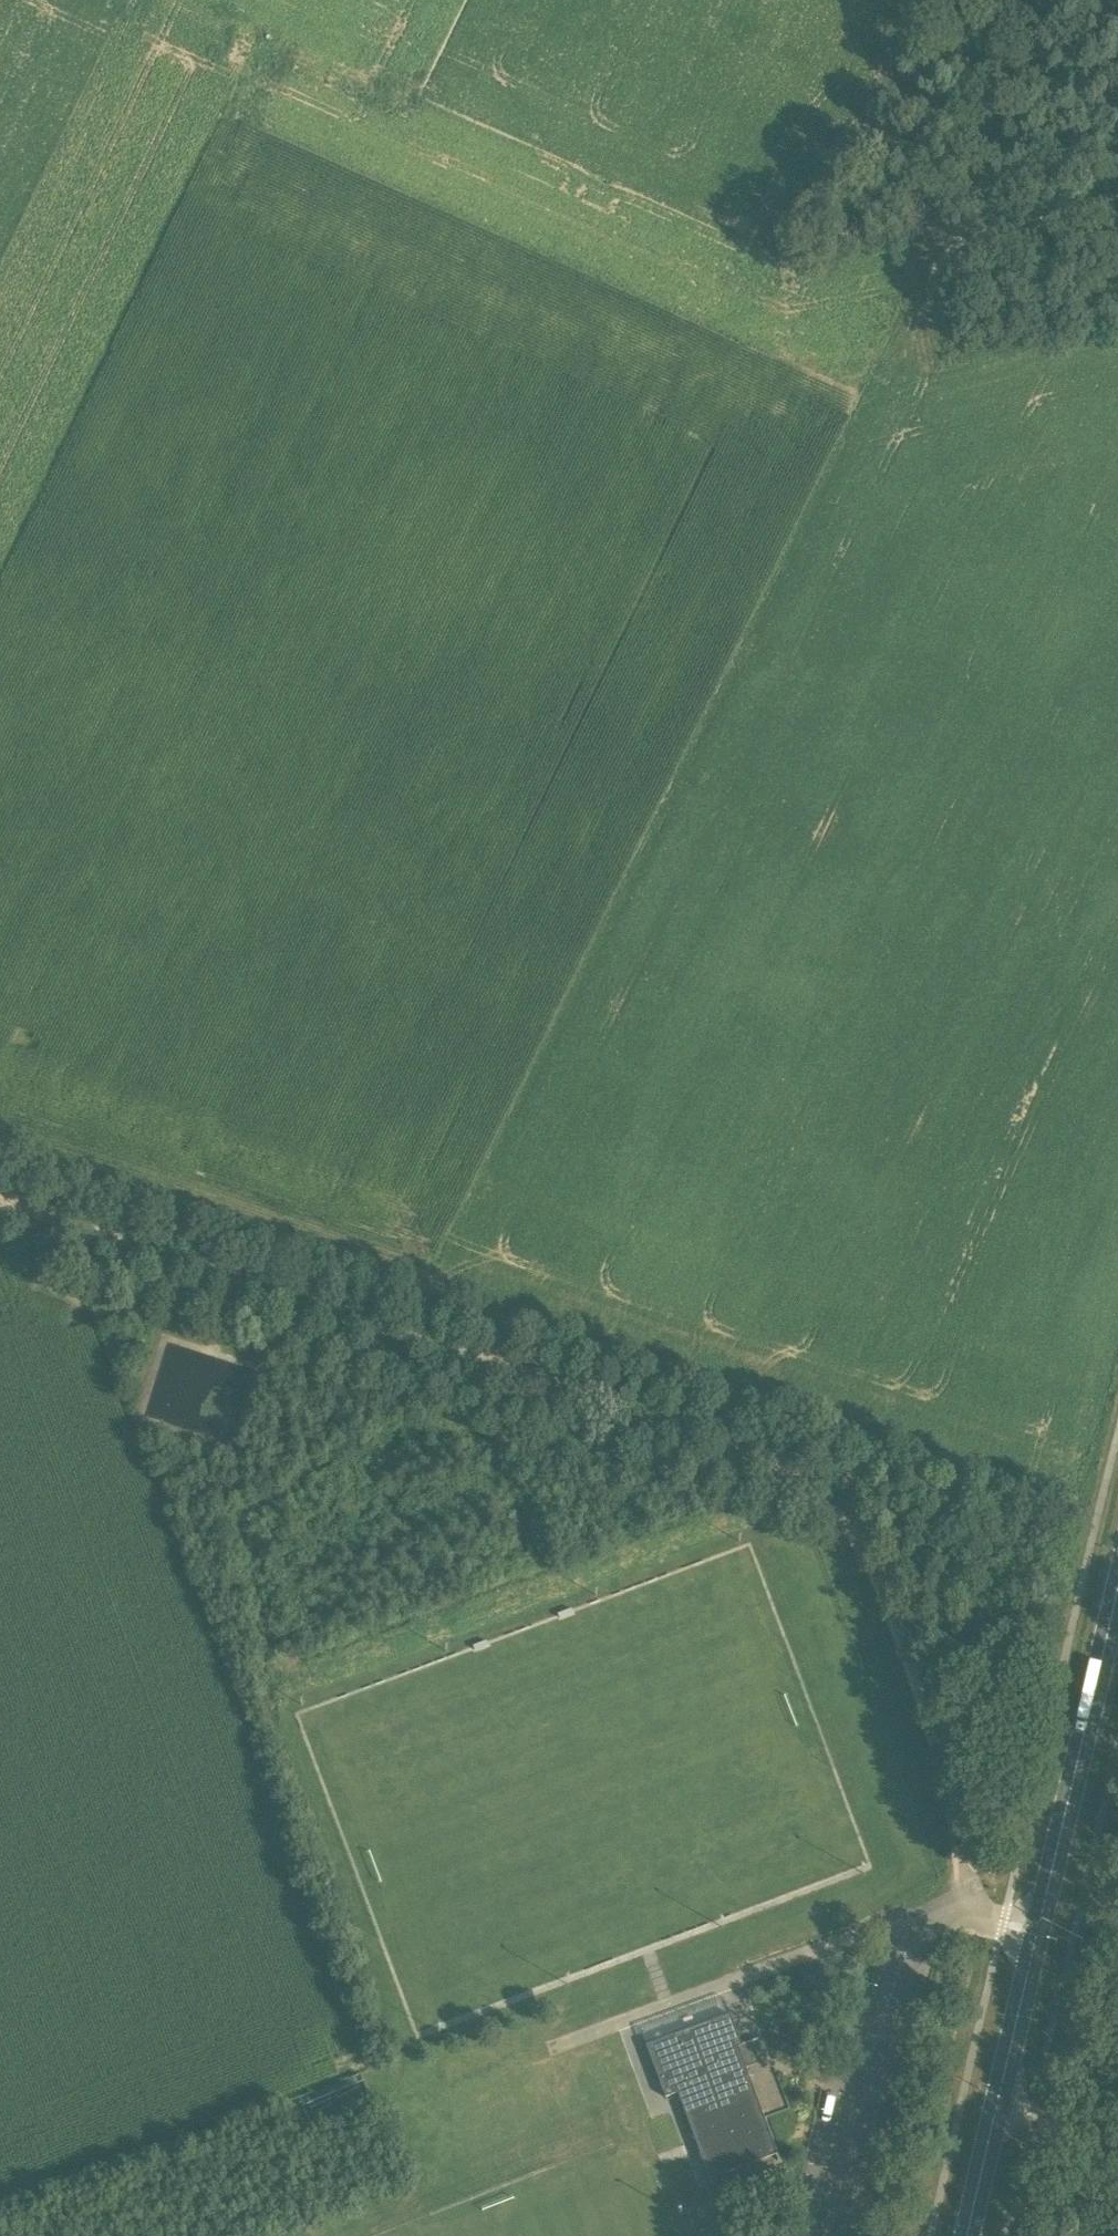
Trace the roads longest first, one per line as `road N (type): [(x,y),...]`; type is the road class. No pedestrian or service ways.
road 1 (track): [(1038,1932),(974,1917),(942,1763),(877,1575),(839,1516),(781,1463),(733,1439),(0,1200)]
road 2 (track): [(926,0),(881,87),(872,123),(944,233),(978,238),(1117,200)]
road 3 (primary): [(1117,1590),(1038,1932)]
road 4 (primary): [(970,2235),(1038,1932)]
road 5 (track): [(999,2101),(1033,2108),(1117,2179)]

